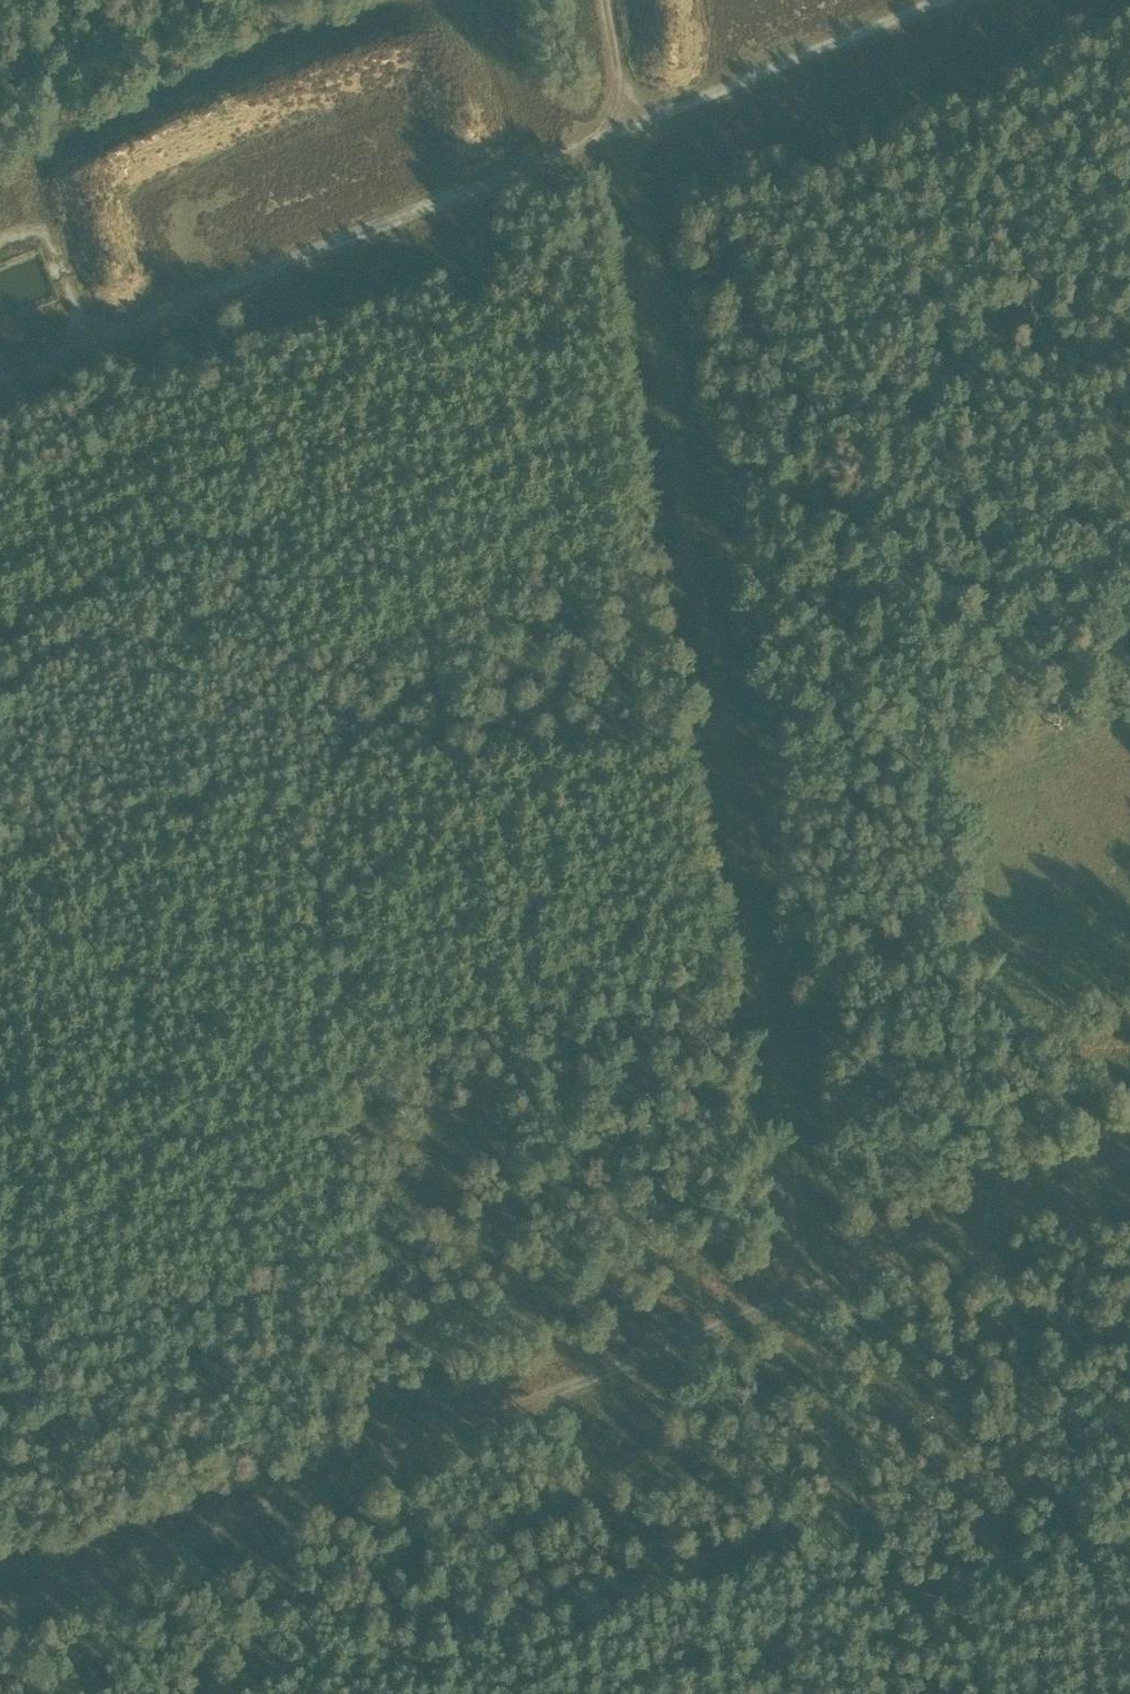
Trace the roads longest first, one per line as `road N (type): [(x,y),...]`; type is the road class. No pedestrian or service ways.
road 1 (track): [(808,1308),(605,0)]
road 2 (track): [(0,1627),(1129,1180)]
road 3 (track): [(0,377),(940,0)]

